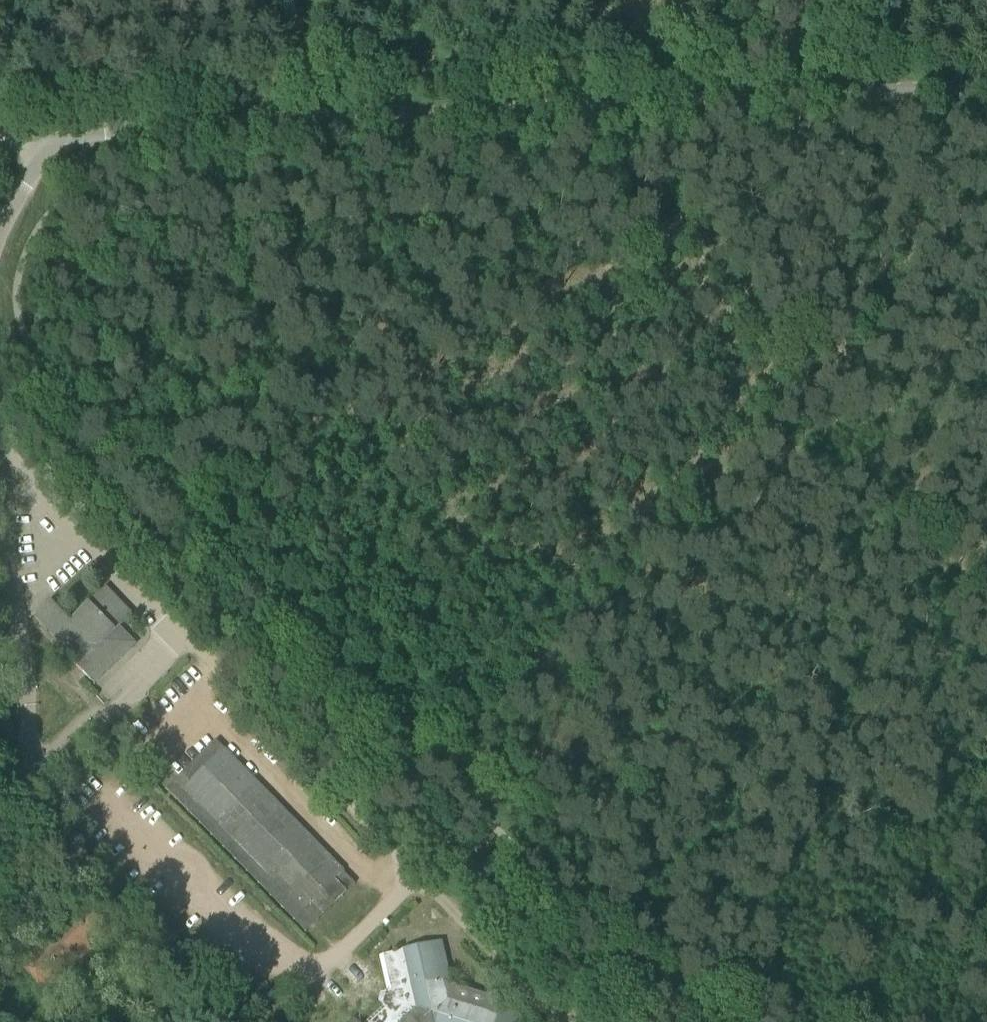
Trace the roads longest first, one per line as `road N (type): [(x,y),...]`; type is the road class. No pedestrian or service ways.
road 1 (unclassified): [(55,135),(986,90)]
road 2 (track): [(0,384),(628,1021)]
road 3 (track): [(986,631),(923,553),(913,522),(645,156),(622,109)]
road 4 (unclassified): [(177,635),(437,893)]
road 5 (unclassified): [(0,451),(34,779)]
road 6 (unclassified): [(0,450),(177,635)]
road 7 (unclassified): [(177,635),(34,779)]

